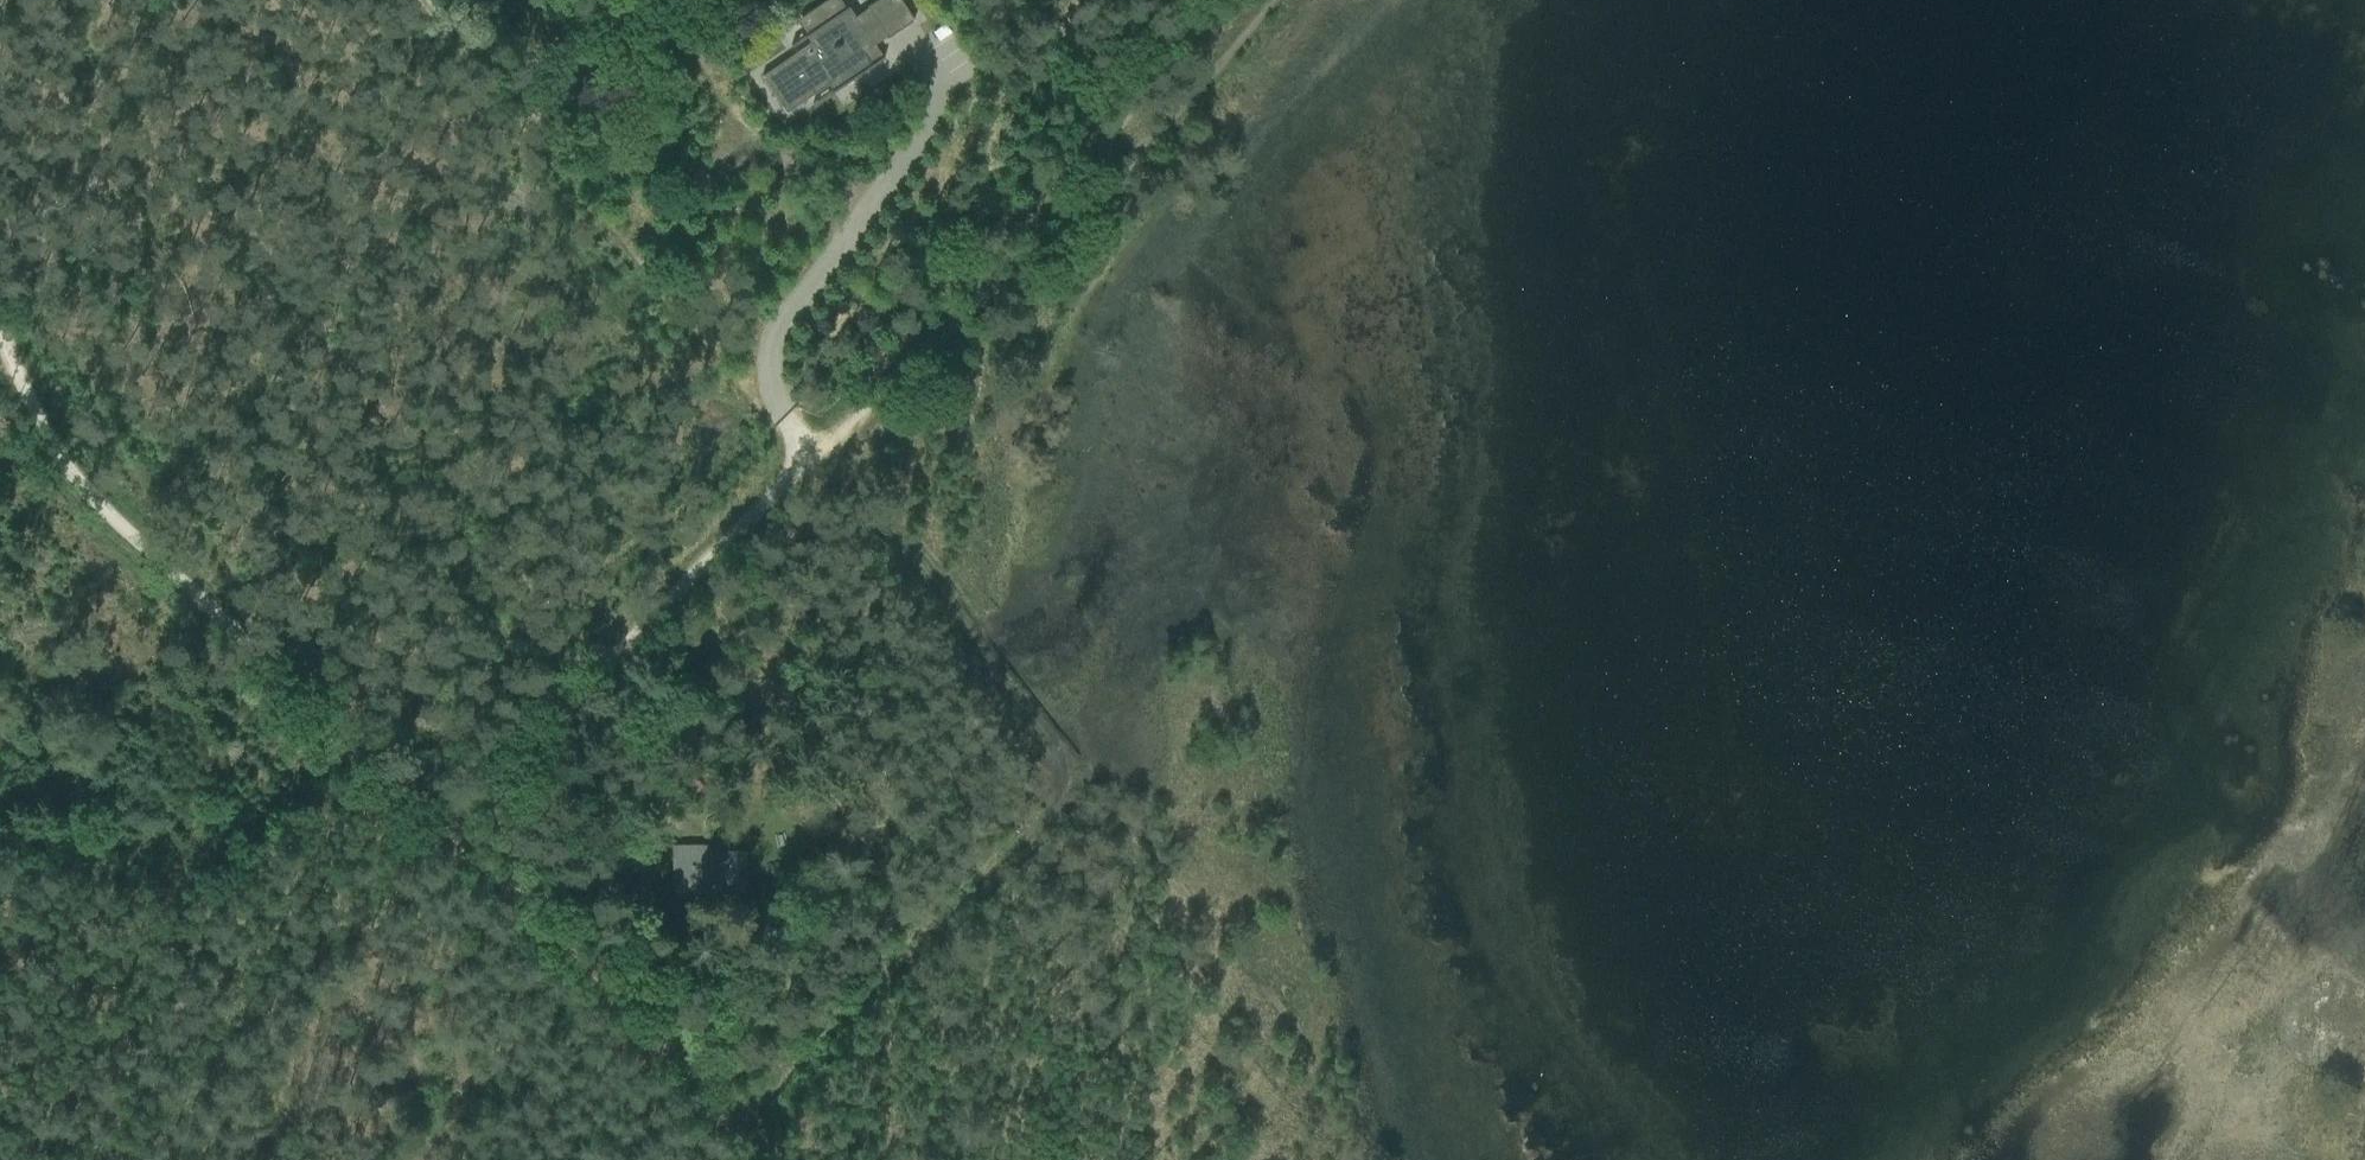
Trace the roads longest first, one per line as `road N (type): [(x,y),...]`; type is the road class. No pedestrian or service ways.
road 1 (track): [(0,319),(48,434),(428,815)]
road 2 (track): [(428,815),(600,974),(731,1114)]

